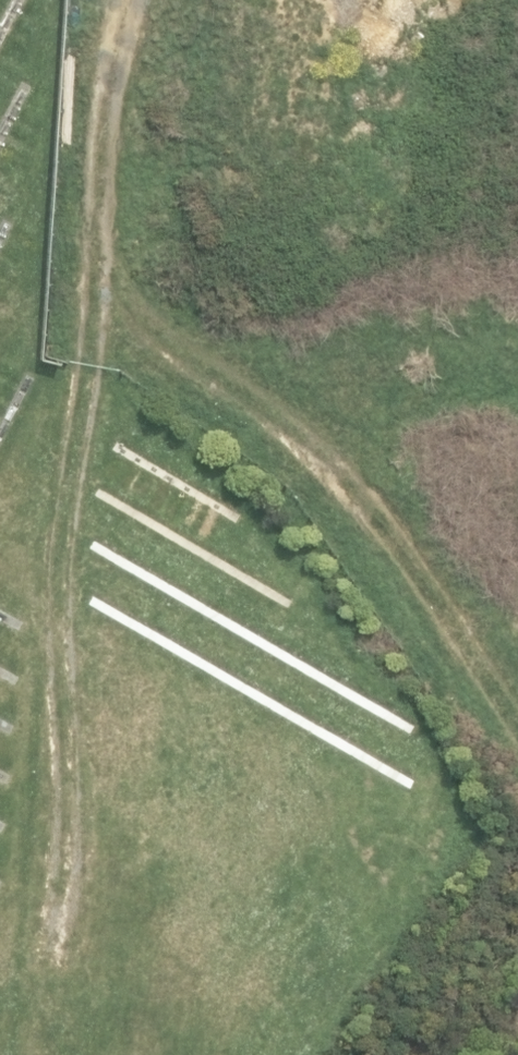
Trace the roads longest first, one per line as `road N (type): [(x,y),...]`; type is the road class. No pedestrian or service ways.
road 1 (track): [(127,0),(42,1054)]
road 2 (track): [(106,270),(517,722)]

